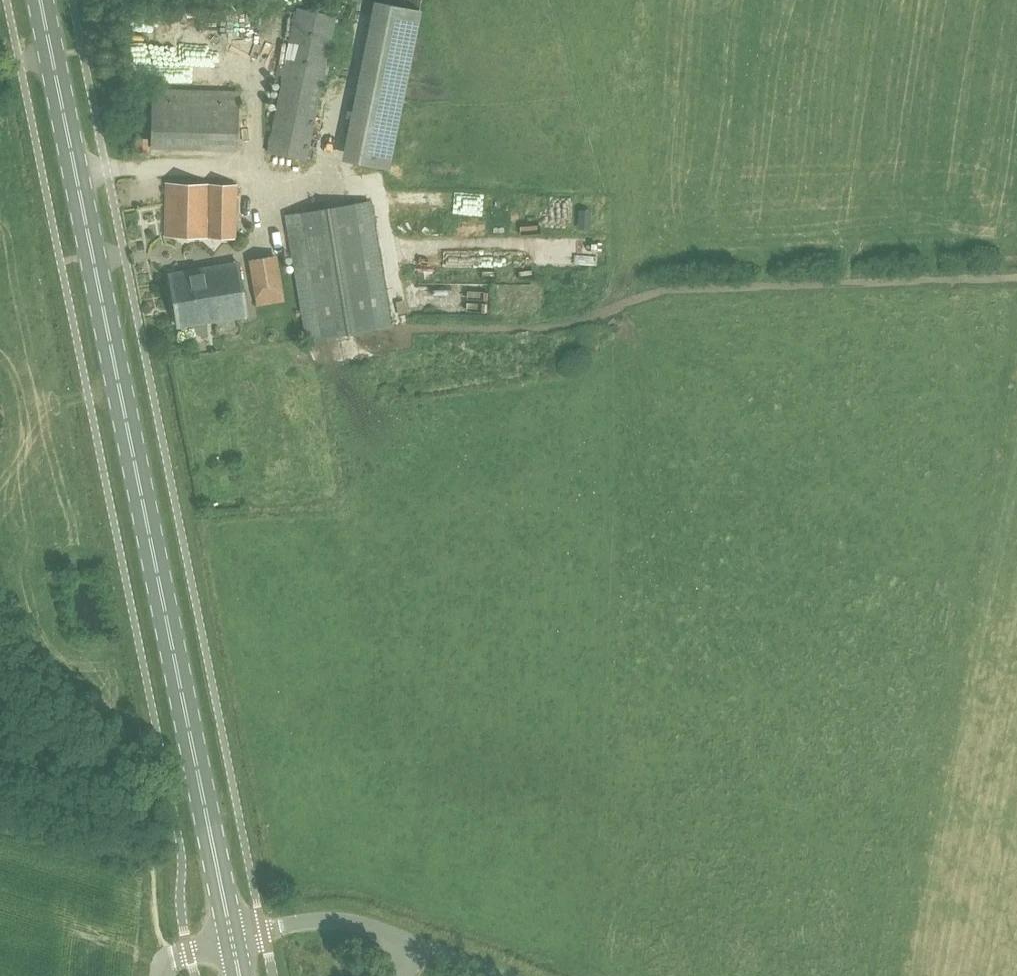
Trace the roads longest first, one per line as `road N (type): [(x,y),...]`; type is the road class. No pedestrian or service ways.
road 1 (secondary): [(234,939),(42,0)]
road 2 (unclassified): [(501,975),(353,924),(299,924),(234,939)]

